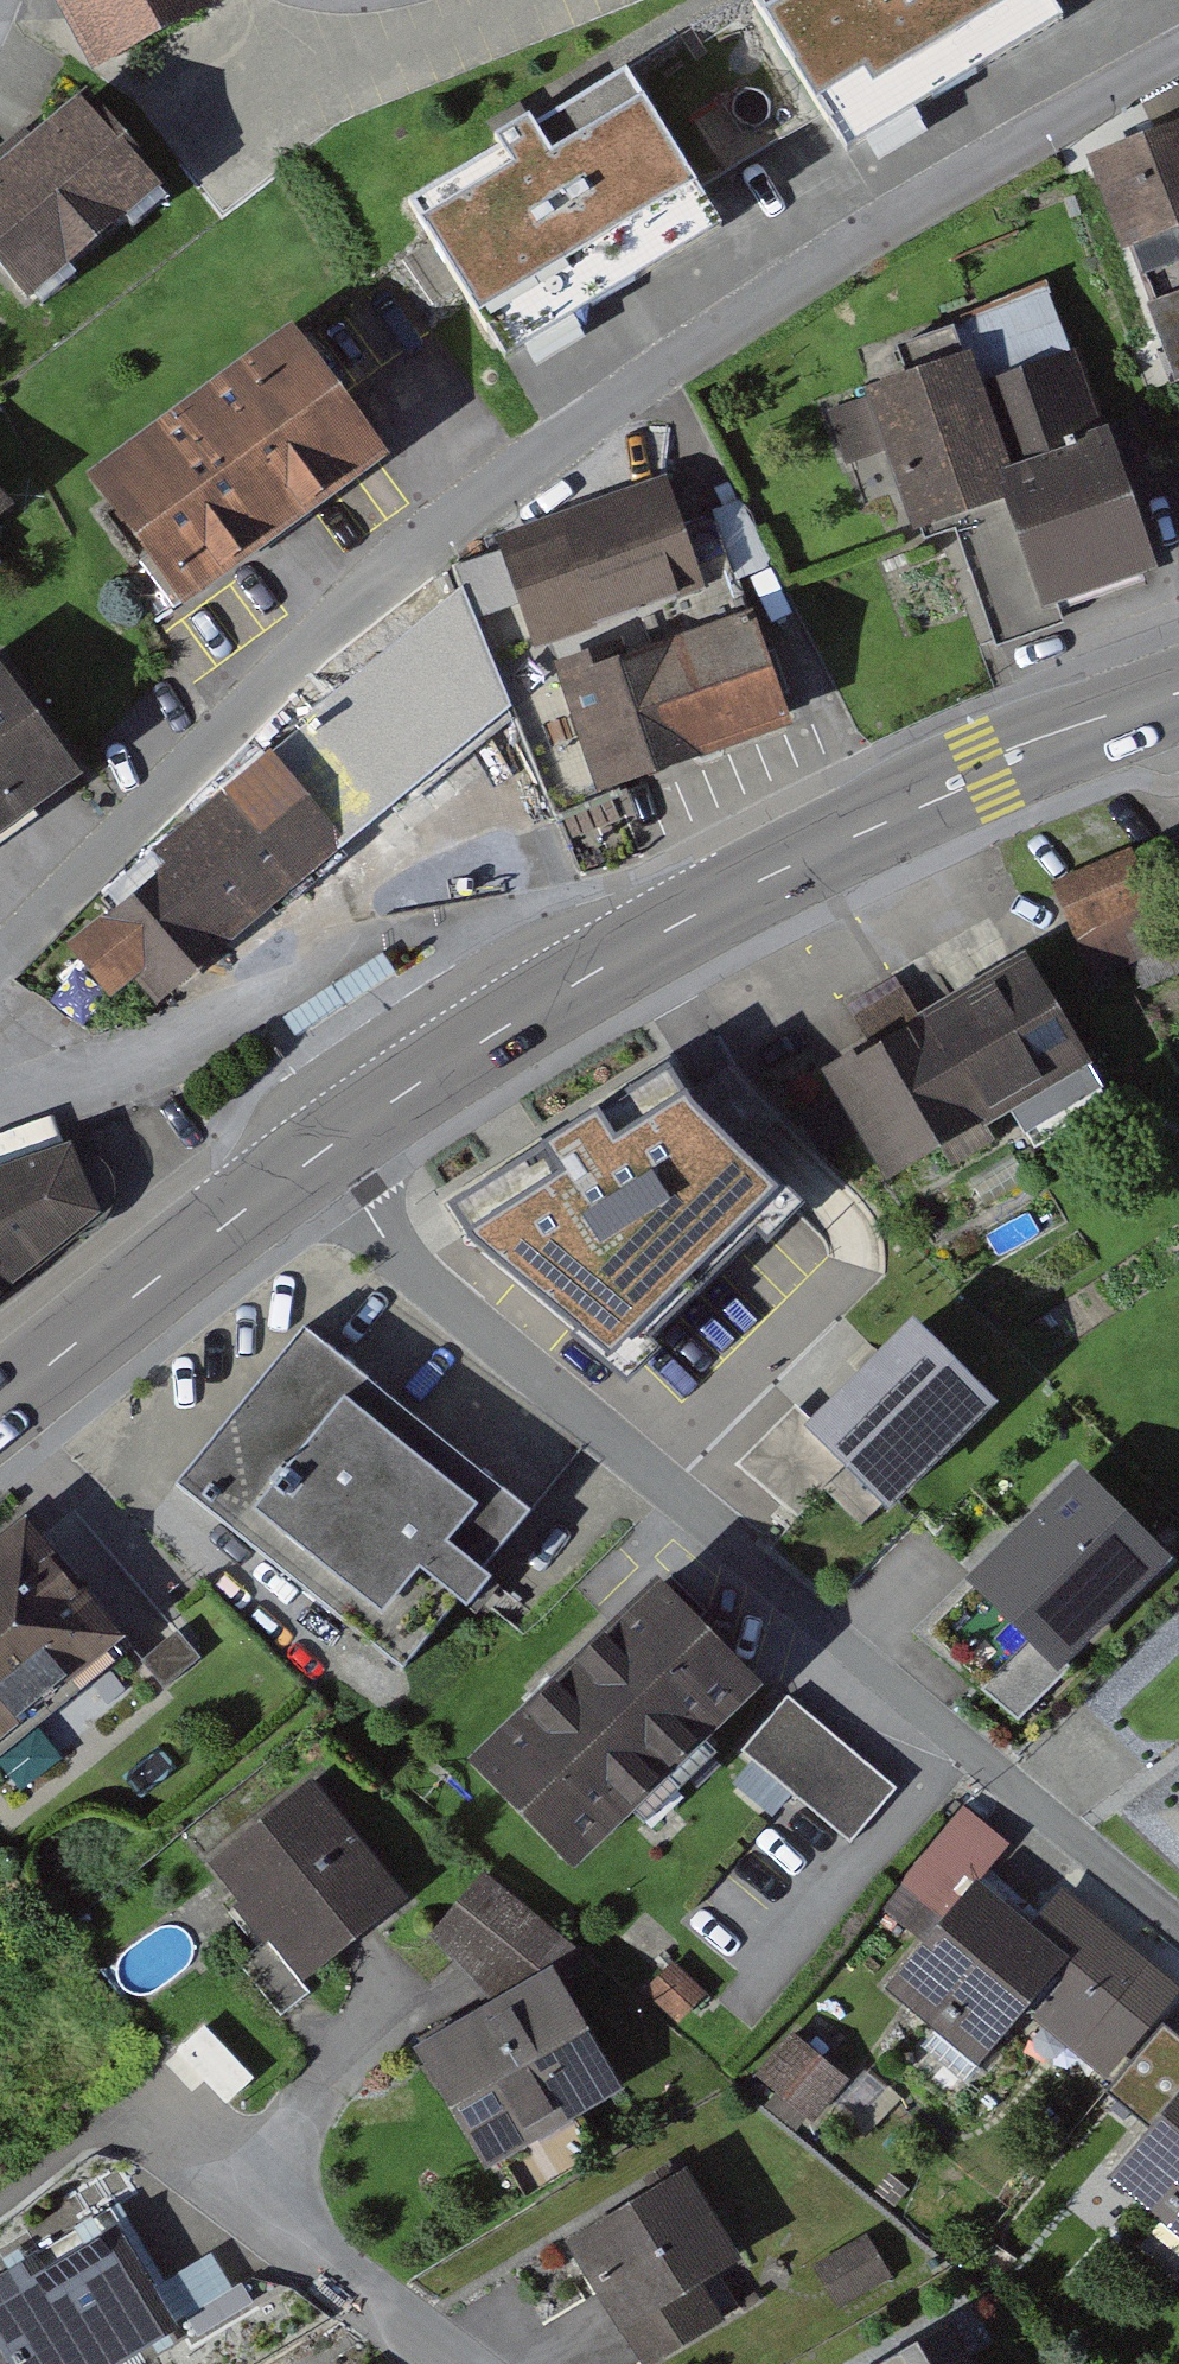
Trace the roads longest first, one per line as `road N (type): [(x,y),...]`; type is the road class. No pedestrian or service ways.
road 1 (residential): [(1178,55),(880,226),(612,405),(397,567),(209,747),(0,967)]
road 2 (residential): [(293,1171),(1178,1915)]
road 3 (primary): [(293,1171),(465,1051),(714,907),(988,771),(1178,700)]
road 4 (residential): [(134,2110),(465,2363)]
road 5 (primary): [(0,1406),(293,1171)]
road 6 (residential): [(0,1113),(248,1032)]

